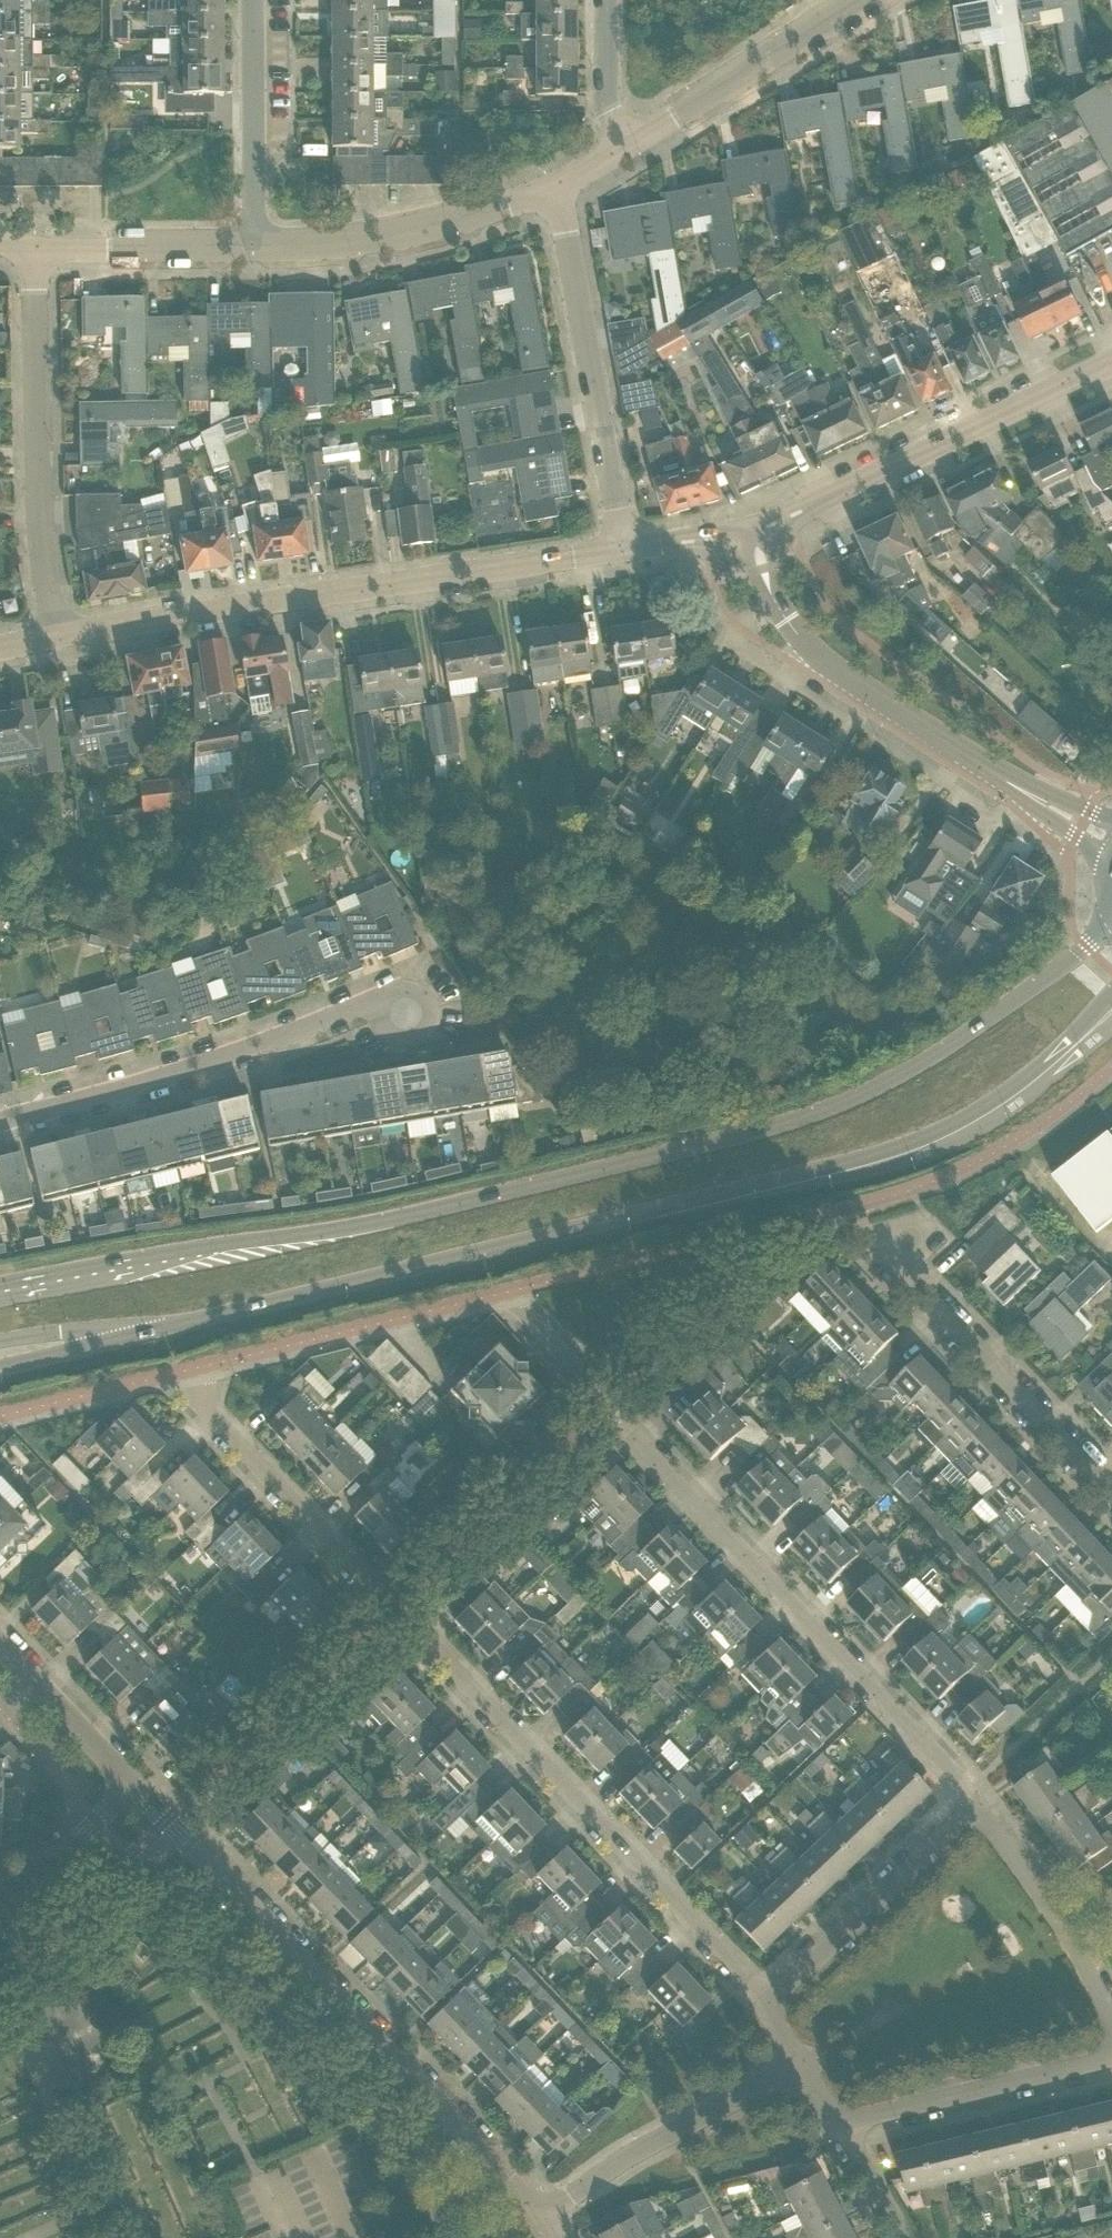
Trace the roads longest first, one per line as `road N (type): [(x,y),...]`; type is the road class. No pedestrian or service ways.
road 1 (secondary): [(0,1372),(164,1325),(894,1152),(1003,1096),(1045,1065),(1111,993)]
road 2 (secondary): [(1111,919),(1085,949),(961,1038),(813,1114),(397,1219),(213,1246),(0,1293)]
road 3 (residential): [(976,1807),(504,1292),(196,1368)]
road 4 (residential): [(768,1996),(204,1406),(196,1368)]
road 5 (residential): [(537,2219),(497,2164),(134,1786)]
road 6 (residential): [(45,633),(249,588),(623,550)]
road 7 (residential): [(0,1120),(207,1062),(383,995)]
road 8 (residential): [(752,537),(1111,359)]
road 9 (unclassified): [(1028,797),(831,671),(774,602),(752,537)]
road 10 (residential): [(45,633),(35,247)]
road 11 (residential): [(623,550),(554,189)]
road 12 (residential): [(1111,1487),(884,1250)]
road 13 (residential): [(554,189),(415,230),(252,247)]
road 14 (unclassified): [(537,2219),(634,2153),(799,2066)]
road 15 (residential): [(834,2124),(1111,2059)]
road 16 (residential): [(976,1807),(768,1996)]
road 17 (residential): [(855,0),(628,143)]
road 18 (residential): [(252,247),(250,0)]
road 19 (residential): [(252,247),(35,247)]
road 20 (residential): [(196,1368),(0,1414)]
road 21 (residential): [(134,1786),(0,1646)]
road 22 (residential): [(0,1919),(134,1786)]
road 23 (residential): [(628,143),(605,99),(605,0)]
road 24 (residential): [(1062,1924),(976,1807)]
road 25 (residential): [(899,2237),(834,2124)]
road 26 (residential): [(623,550),(752,537)]

